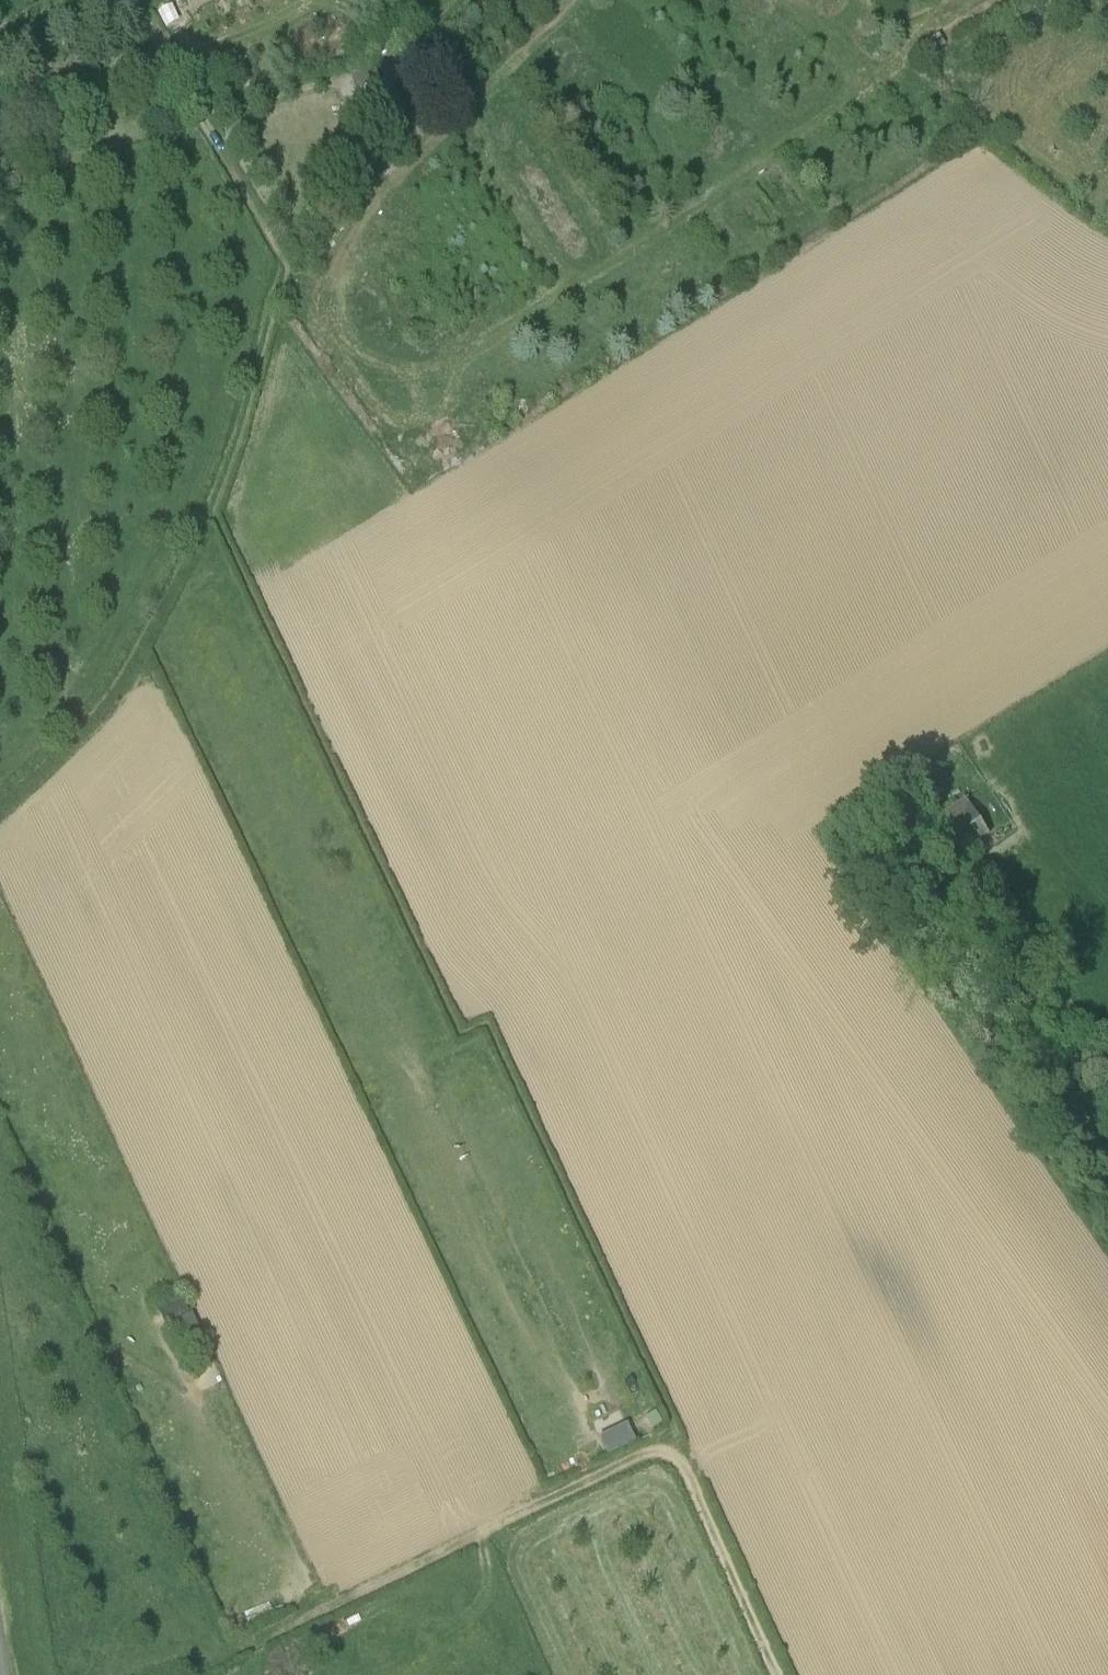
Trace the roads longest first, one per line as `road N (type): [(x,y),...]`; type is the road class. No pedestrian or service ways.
road 1 (track): [(777,1674),(680,1464),(662,1450),(234,1648)]

